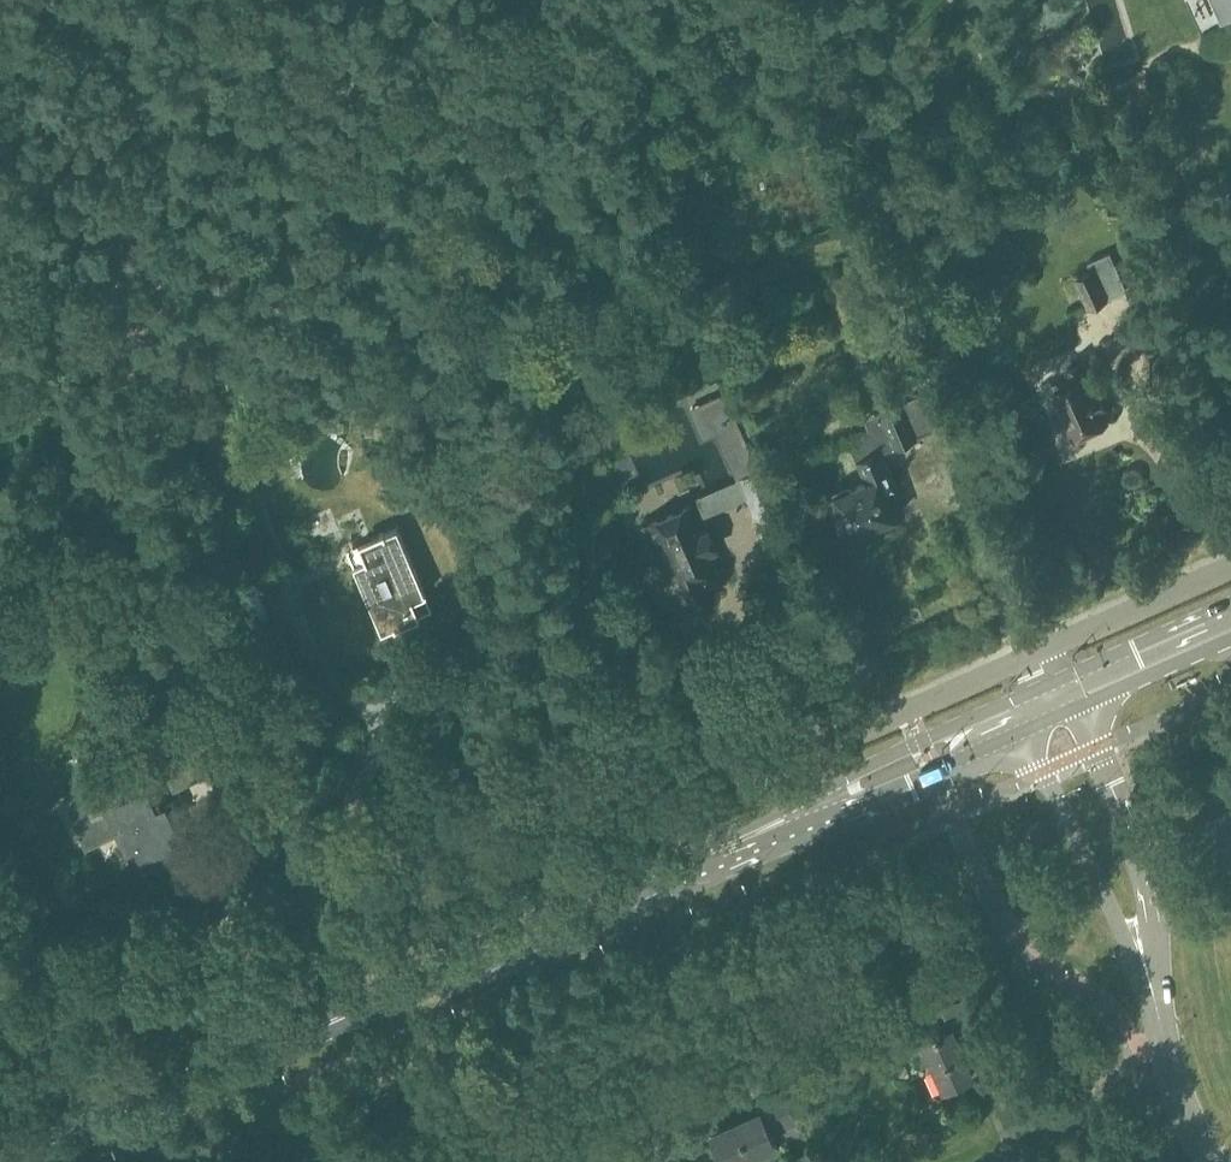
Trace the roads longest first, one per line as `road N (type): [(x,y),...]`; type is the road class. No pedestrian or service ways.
road 1 (primary): [(18,1161),(1019,723)]
road 2 (residential): [(1230,569),(737,788)]
road 3 (unclassified): [(1155,1005),(1154,931),(1137,842),(1075,698)]
road 4 (unclassified): [(1019,723),(1155,1005)]
road 5 (primary): [(1075,698),(1230,624)]
road 6 (unclassified): [(1155,1005),(1181,1103),(1210,1161)]

